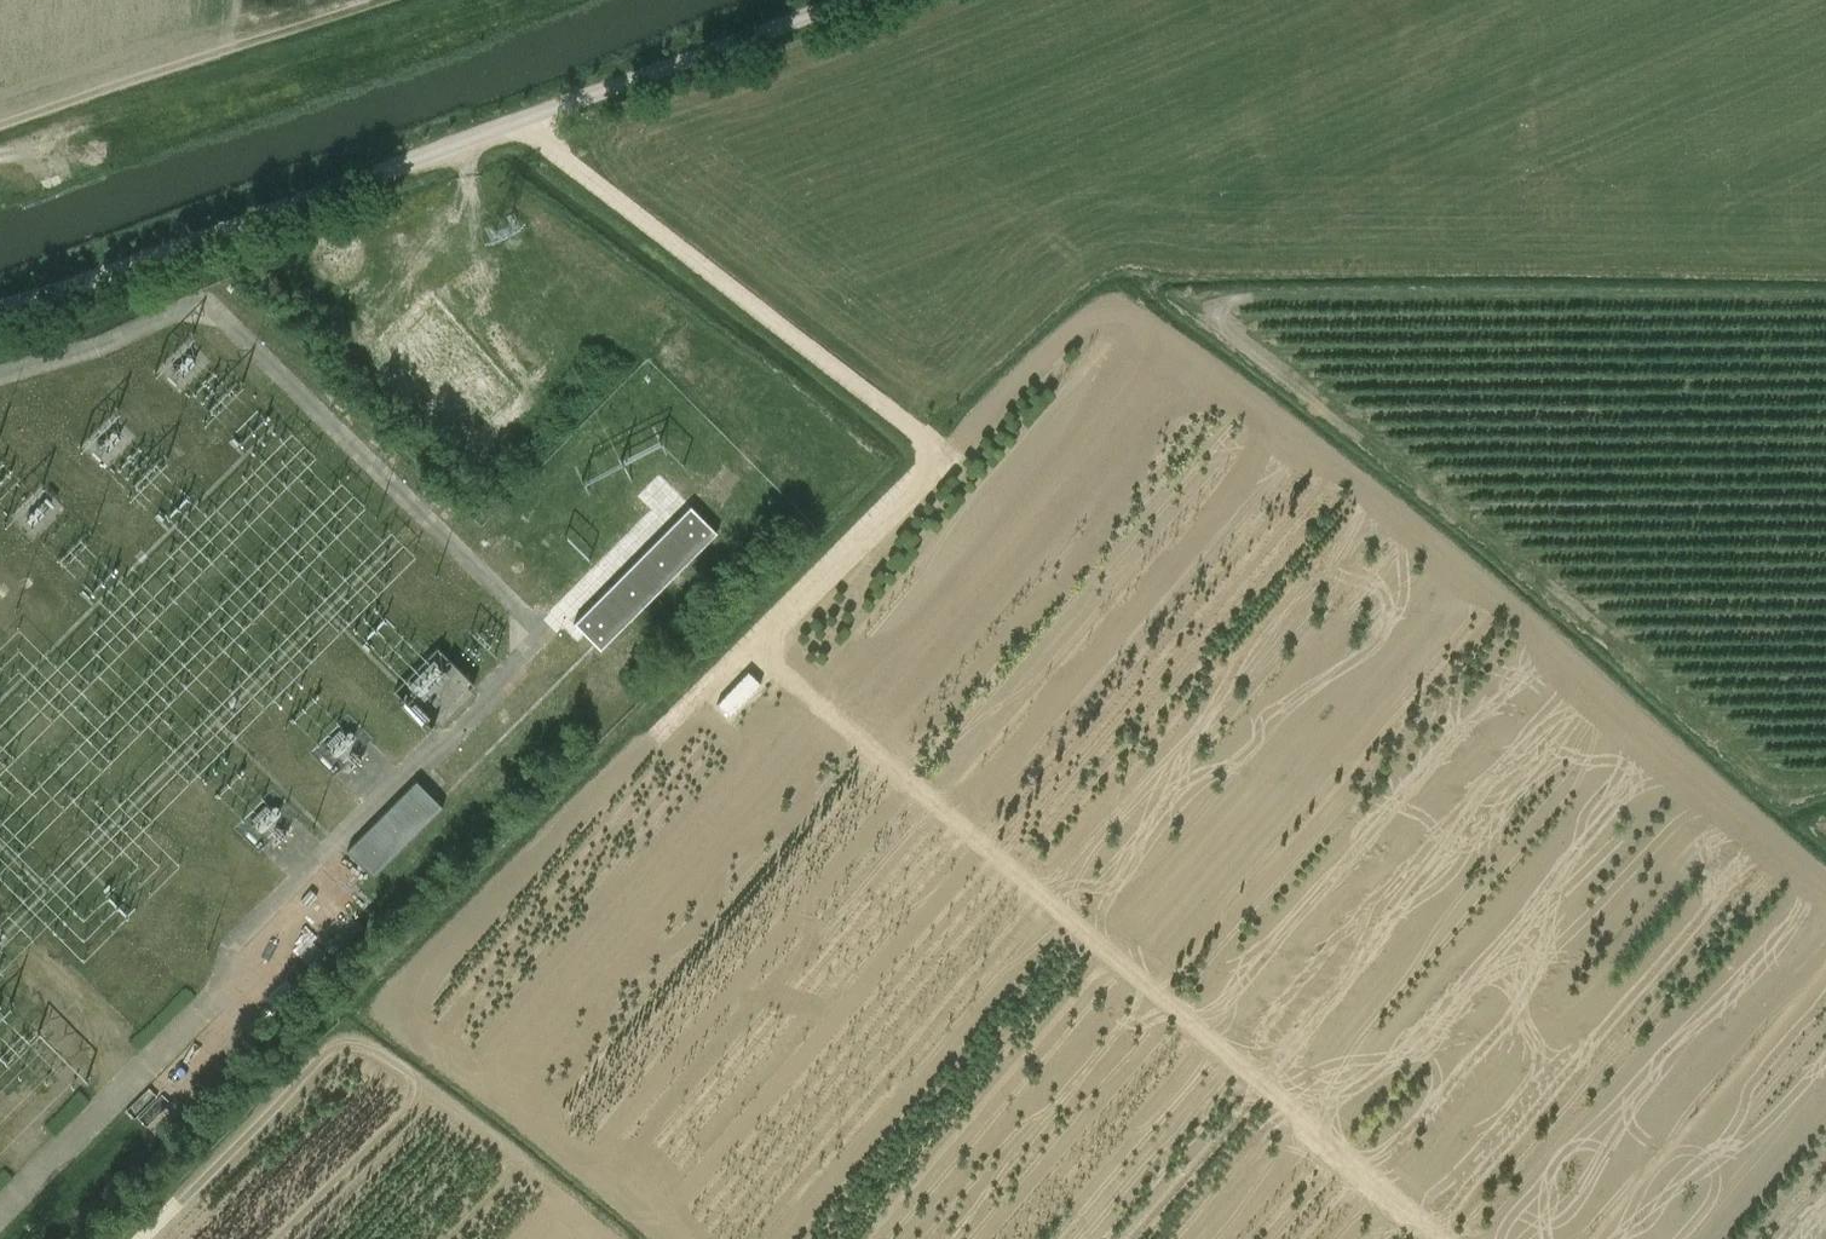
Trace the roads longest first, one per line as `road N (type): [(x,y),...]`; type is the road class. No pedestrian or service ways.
road 1 (unclassified): [(0,301),(851,0)]

